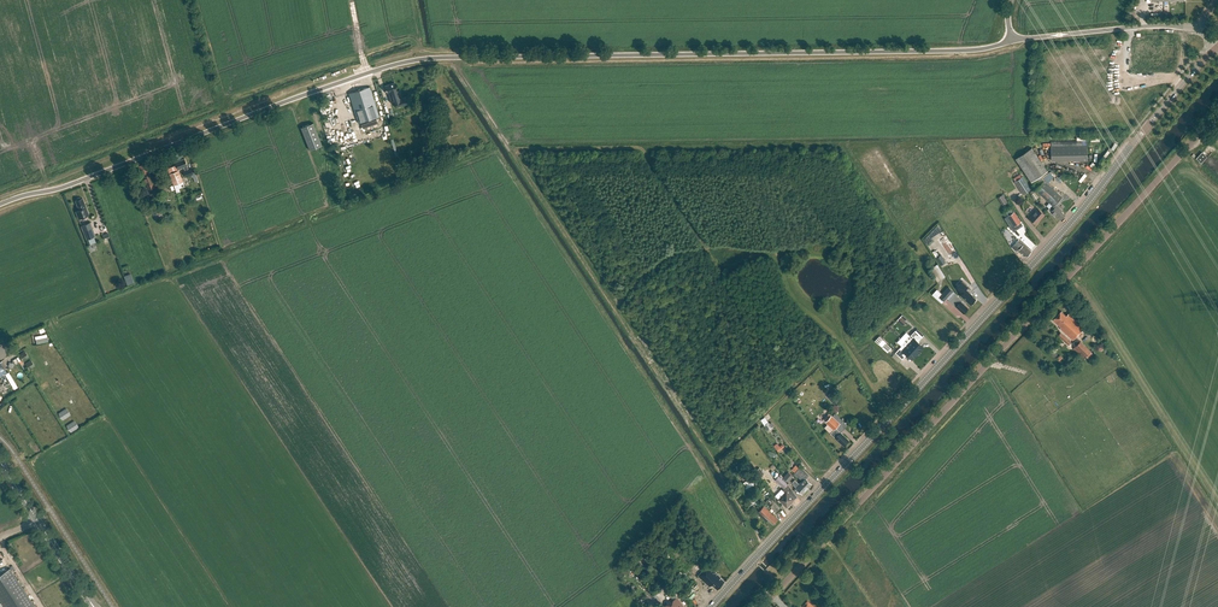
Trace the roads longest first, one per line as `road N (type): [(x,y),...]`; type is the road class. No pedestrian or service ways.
road 1 (tertiary): [(0,204),(423,59),(973,50),(1012,42)]
road 2 (secondary): [(711,606),(1035,263),(1217,46)]
road 3 (unclassified): [(763,606),(1217,115)]

